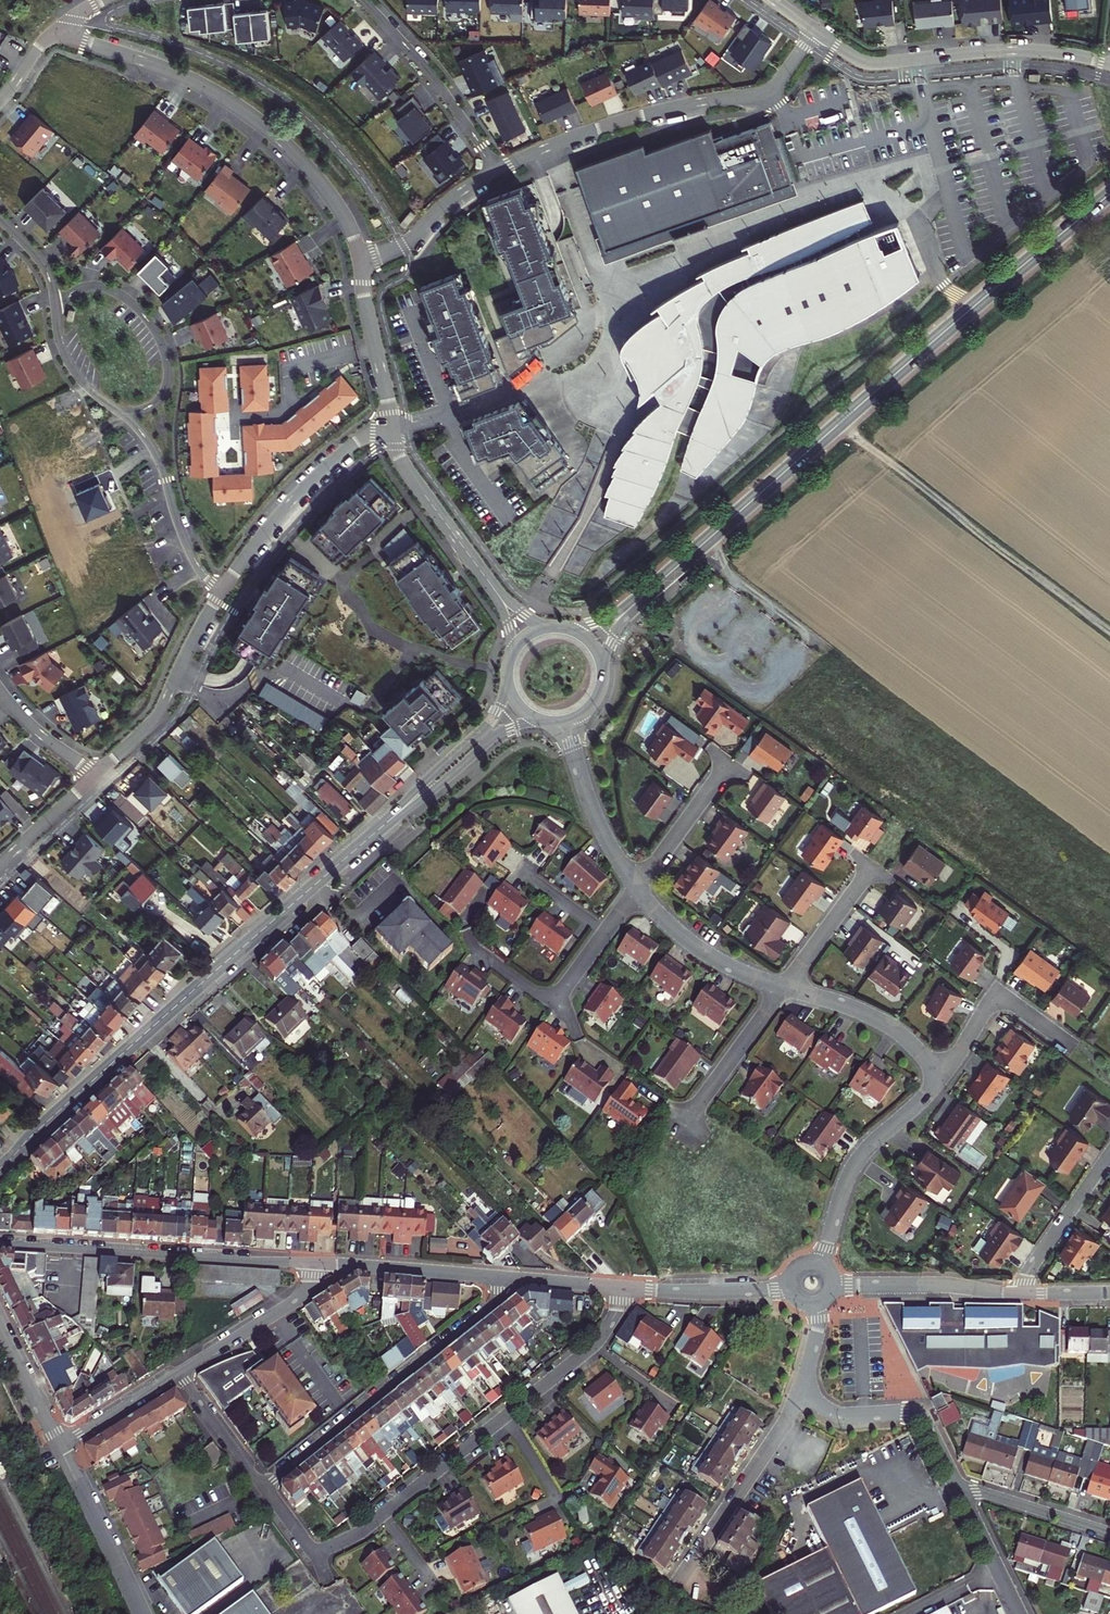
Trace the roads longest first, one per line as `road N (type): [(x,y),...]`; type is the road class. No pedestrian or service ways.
road 1 (secondary): [(1099,201),(645,594)]
road 2 (secondary): [(375,831),(0,1169)]
road 3 (residential): [(315,1554),(361,1533),(587,1351),(615,1313),(620,1287)]
road 4 (residential): [(360,262),(323,186),(254,118),(177,73),(53,32)]
road 5 (residential): [(498,170),(606,125),(768,92),(815,32)]
road 6 (track): [(837,424),(1109,630)]
road 7 (residential): [(501,1277),(491,1306),(264,1488)]
road 8 (tertiary): [(317,1263),(0,1244)]
road 9 (residential): [(815,32),(870,65),(1019,50),(1109,65)]
road 10 (residential): [(391,427),(360,438),(313,479),(222,590)]
road 11 (residential): [(121,412),(153,404),(164,392),(168,366),(159,336),(132,302),(106,288),(82,288),(56,303)]
road 12 (residential): [(679,1584),(800,1389)]
road 13 (residential): [(222,590),(159,713),(96,774)]
road 14 (residential): [(941,1079),(852,1169),(822,1263)]
road 15 (residential): [(498,170),(431,74),(364,0)]
road 16 (residential): [(121,412),(155,450),(191,552),(222,590)]
road 17 (secondary): [(507,684),(491,721),(375,831)]
road 18 (secondary): [(375,831),(499,734),(539,721)]
road 19 (residential): [(469,936),(478,951),(554,1002),(606,932)]
road 20 (residential): [(492,586),(409,474),(391,427)]
road 21 (residential): [(941,1079),(996,994),(1068,1045)]
road 22 (tertiary): [(835,1285),(1023,1293)]
road 23 (residential): [(60,1445),(141,1613)]
road 24 (residential): [(784,988),(891,1027),(941,1079)]
road 25 (tertiary): [(317,1263),(501,1277)]
road 26 (residential): [(177,1372),(314,1283),(317,1263)]
road 27 (residential): [(637,889),(698,949),(784,988)]
road 28 (tertiary): [(620,1287),(792,1288)]
road 29 (residential): [(360,262),(404,245),(455,196),(498,170)]
road 30 (residential): [(391,427),(360,262)]
road 31 (residential): [(1023,1293),(1028,1271),(1109,1151)]
road 32 (residential): [(689,1116),(784,988)]
road 33 (residential): [(960,1490),(1109,1534)]
road 34 (residential): [(264,1488),(177,1372)]
road 35 (residential): [(637,889),(720,772)]
road 36 (residential): [(784,988),(867,876)]
road 37 (residential): [(60,1445),(177,1372)]
road 38 (residential): [(960,1490),(1019,1613)]
road 39 (residential): [(56,303),(74,370),(121,412)]
road 40 (residential): [(0,1327),(60,1445)]
road 41 (residential): [(96,774),(0,864)]
road 42 (residential): [(924,1419),(838,1413),(800,1389)]
road 43 (residential): [(581,775),(637,889)]
road 44 (residential): [(96,774),(0,692)]

